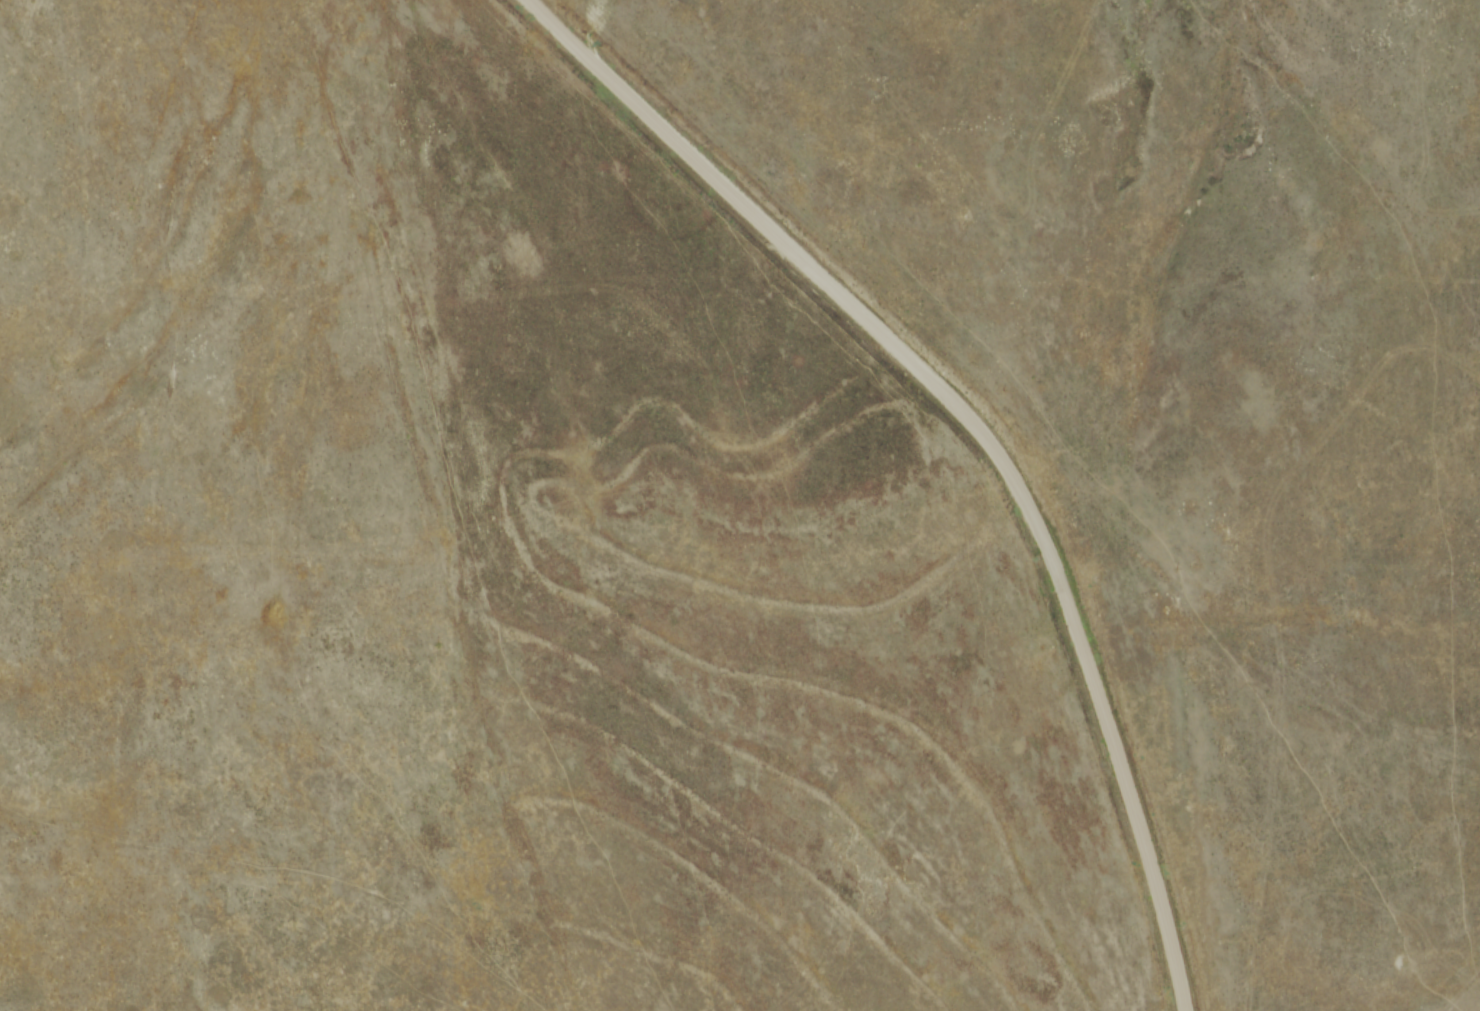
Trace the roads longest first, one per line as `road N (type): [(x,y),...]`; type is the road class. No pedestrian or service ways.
road 1 (residential): [(531,0),(865,312),(1009,465),(1039,521),(1130,785),(1190,1010)]

